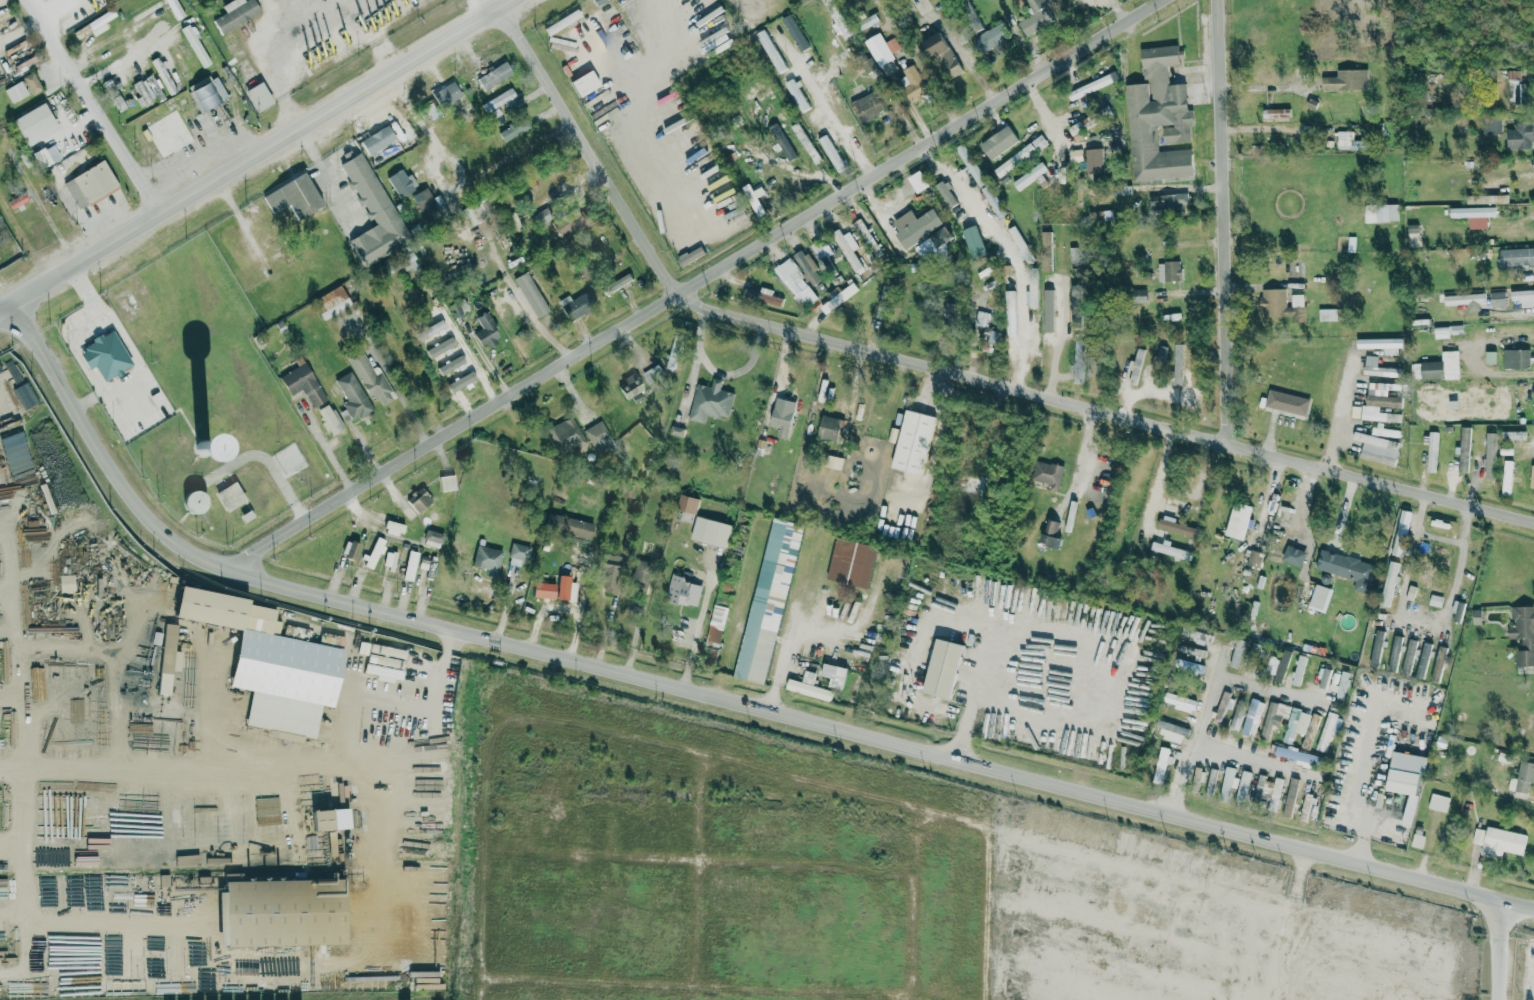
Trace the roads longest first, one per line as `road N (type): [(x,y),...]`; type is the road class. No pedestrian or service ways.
road 1 (residential): [(23,301),(144,510),(179,543),(234,571),(1533,908)]
road 2 (residential): [(505,8),(672,278),(707,304),(1533,520)]
road 3 (residential): [(234,571),(1169,0)]
road 4 (tertiary): [(0,315),(518,0)]
road 5 (residential): [(1232,441),(1221,0)]
road 6 (residential): [(166,214),(33,0)]

